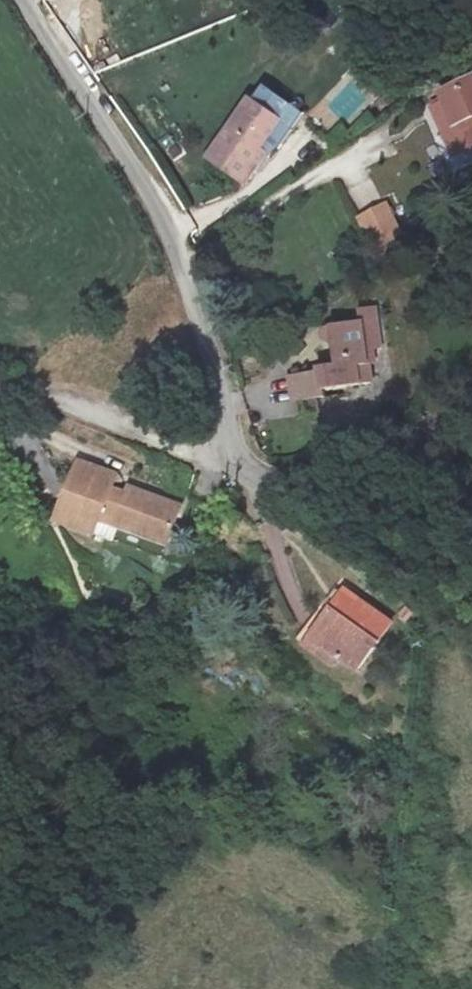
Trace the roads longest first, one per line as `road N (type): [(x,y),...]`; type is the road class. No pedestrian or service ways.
road 1 (unclassified): [(20,0),(38,38),(141,159),(264,486)]
road 2 (unclassified): [(264,486),(0,361)]
road 3 (unclassified): [(264,486),(391,427),(471,442)]

